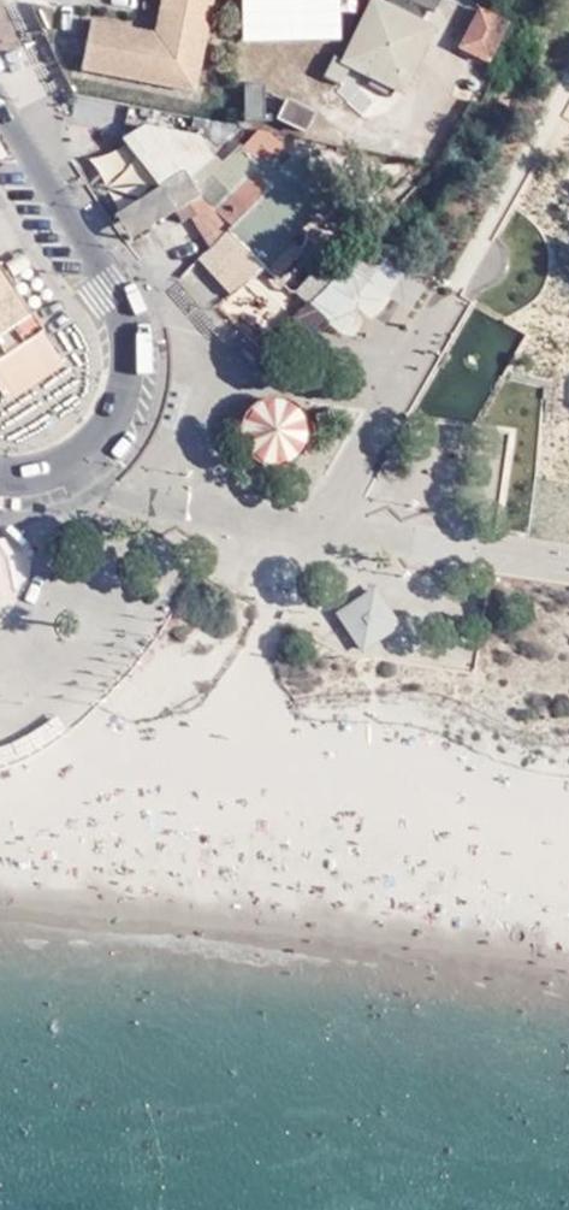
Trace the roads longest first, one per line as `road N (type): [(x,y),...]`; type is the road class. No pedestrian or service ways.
road 1 (secondary): [(0,478),(71,470),(96,451),(123,407),(129,342),(110,289),(0,101)]

